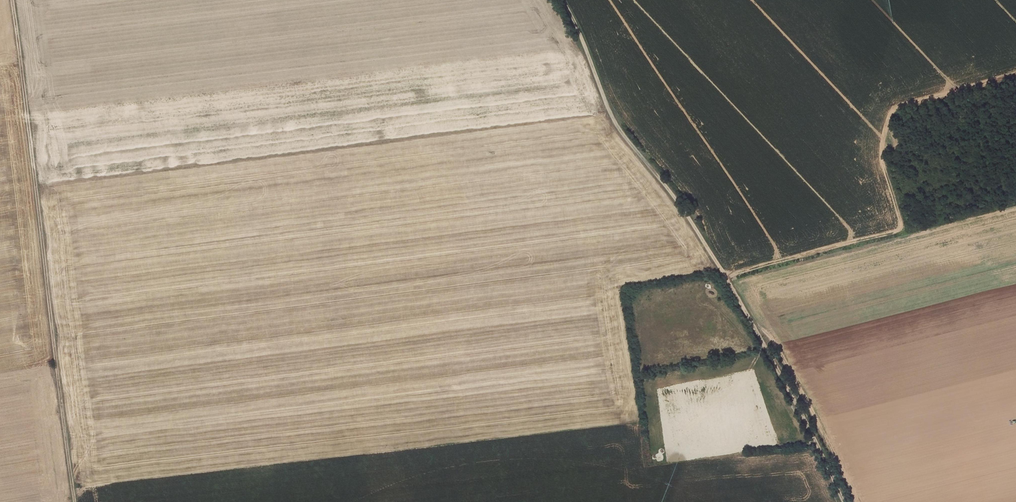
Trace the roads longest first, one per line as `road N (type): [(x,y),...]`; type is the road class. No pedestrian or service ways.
road 1 (track): [(842,501),(720,268),(612,120),(561,0)]
road 2 (track): [(12,0),(77,501)]

